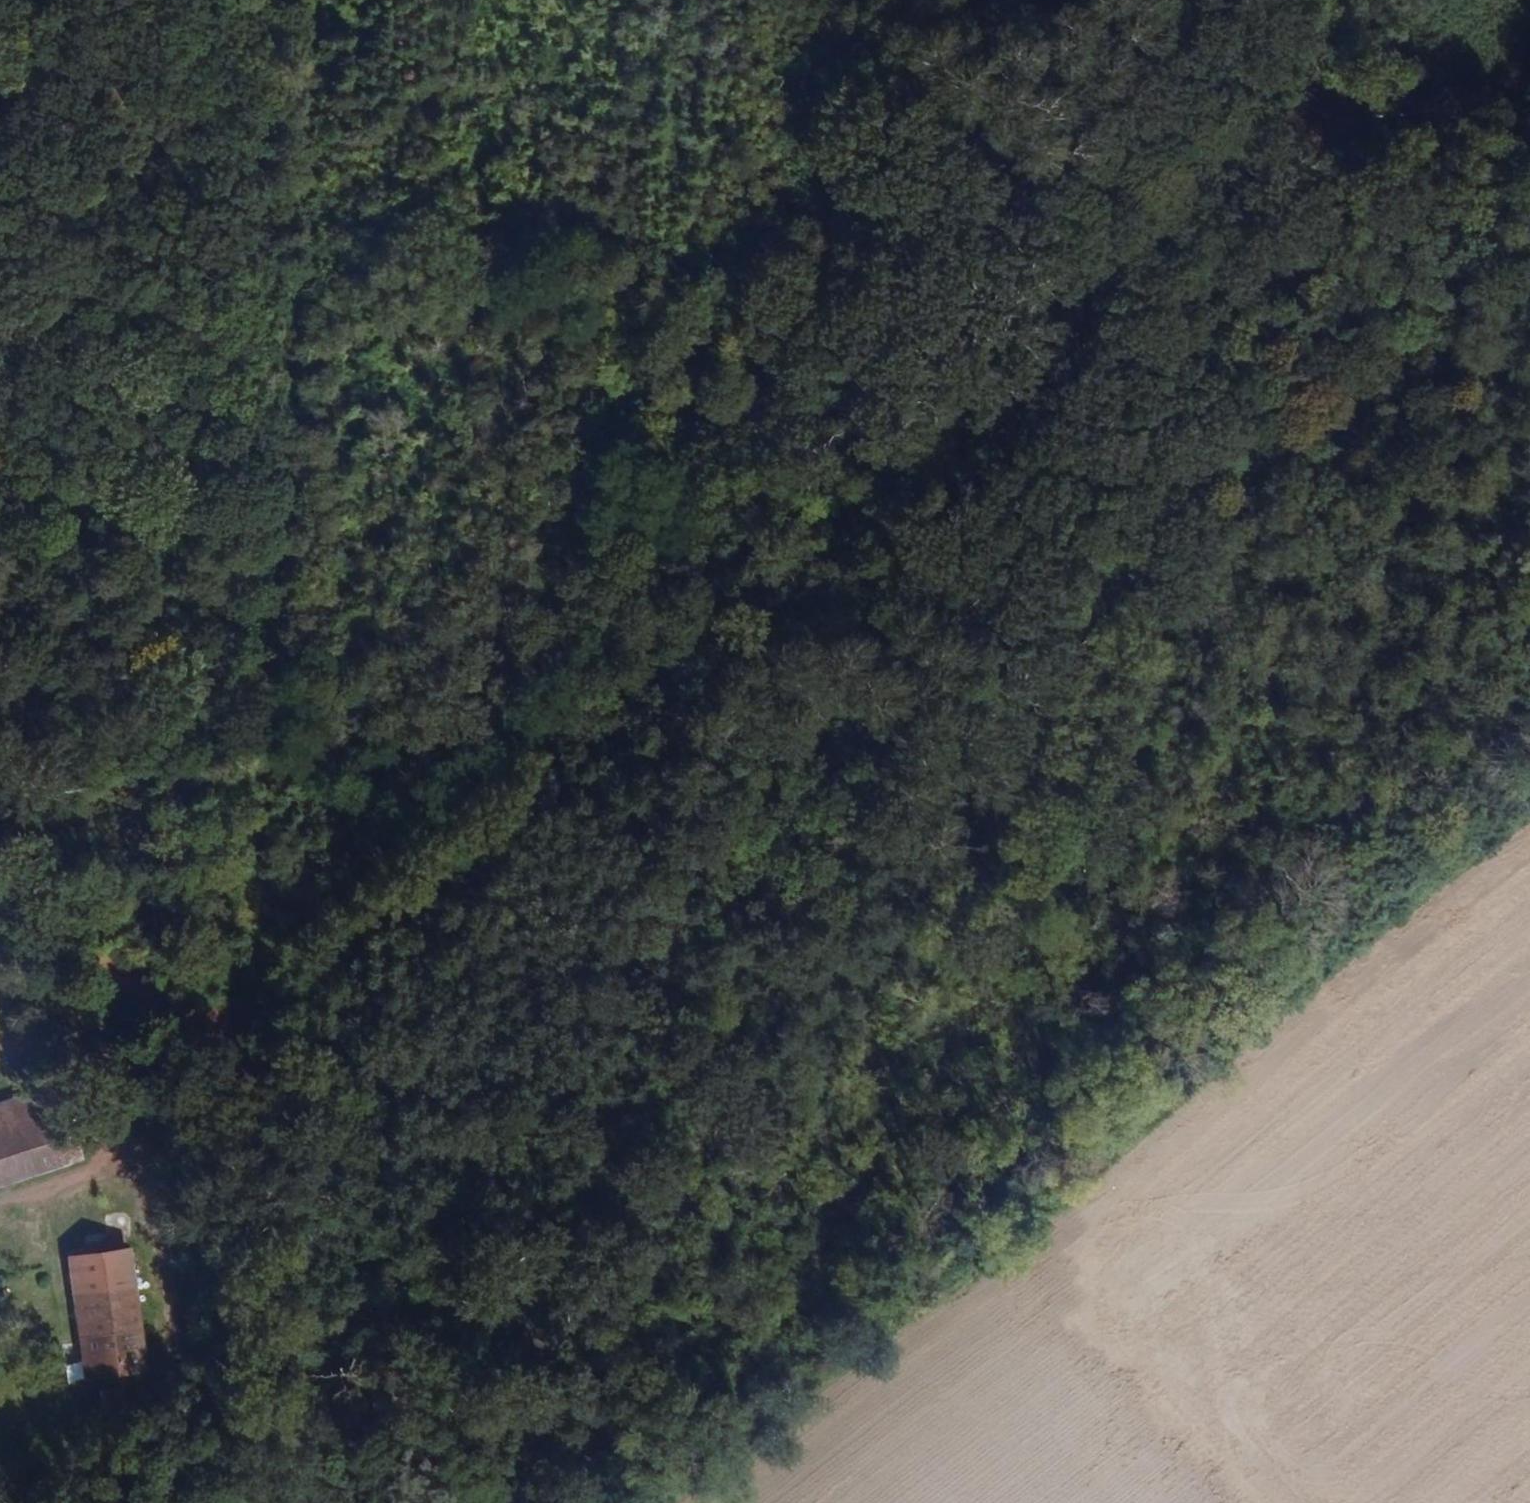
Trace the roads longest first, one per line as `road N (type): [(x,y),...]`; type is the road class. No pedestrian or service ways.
road 1 (track): [(609,1502),(1529,770)]
road 2 (track): [(0,896),(247,1072),(419,1502)]

